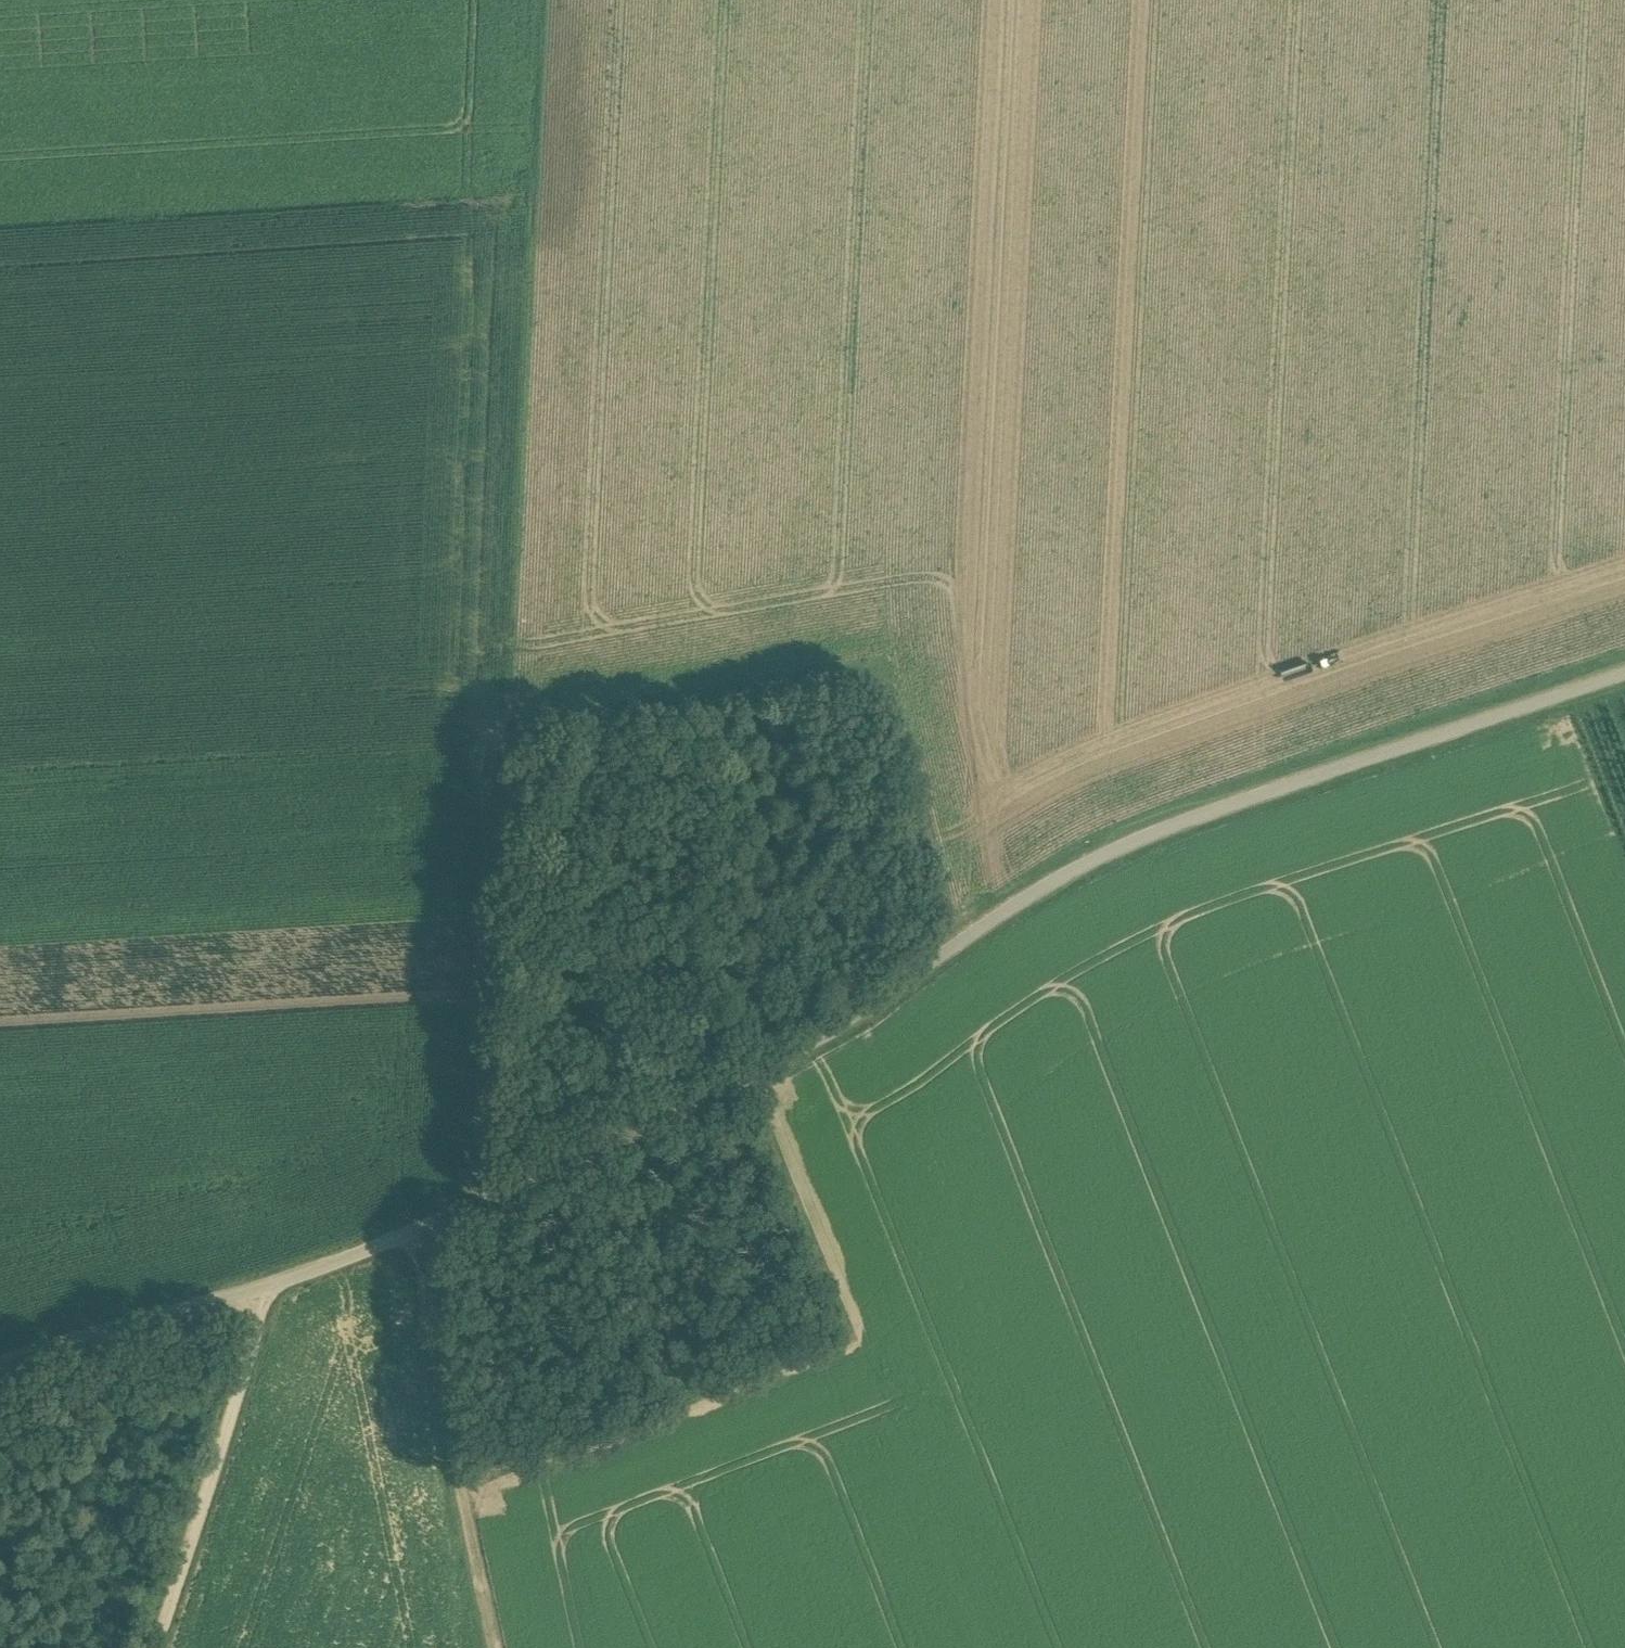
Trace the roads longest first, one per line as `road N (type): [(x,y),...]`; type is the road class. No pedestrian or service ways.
road 1 (unclassified): [(0,1356),(42,1337),(321,1267),(552,1174),(680,1110),(941,958),(1061,874),(1194,807),(1468,725),(1624,666)]
road 2 (track): [(425,1225),(437,1346),(509,1647)]
road 3 (track): [(863,1346),(473,1486)]
road 4 (track): [(281,1280),(157,1647)]

